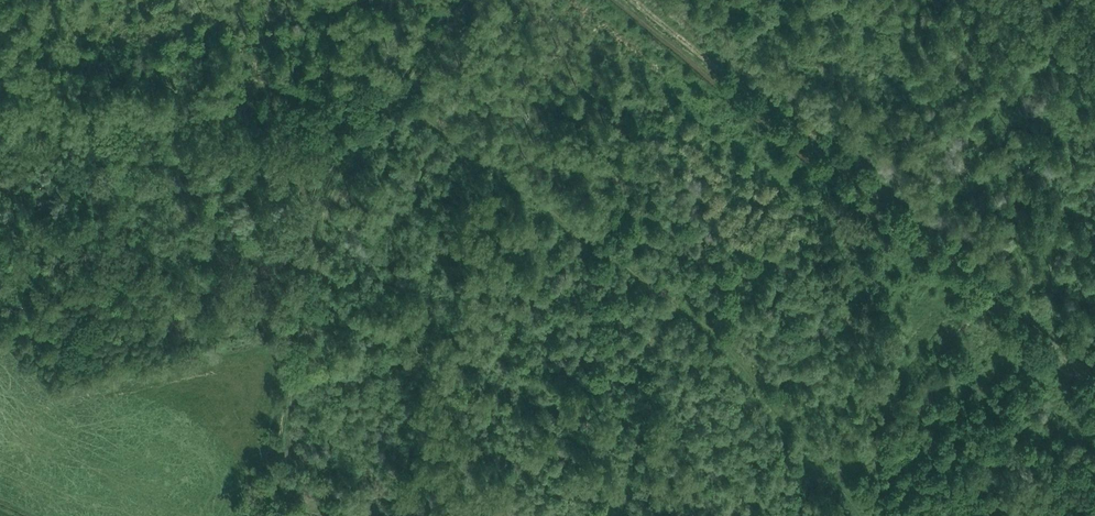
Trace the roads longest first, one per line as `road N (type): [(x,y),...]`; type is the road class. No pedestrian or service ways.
road 1 (track): [(1094,380),(635,0)]
road 2 (track): [(671,299),(413,109),(408,97)]
road 3 (track): [(862,515),(720,336),(671,299)]

